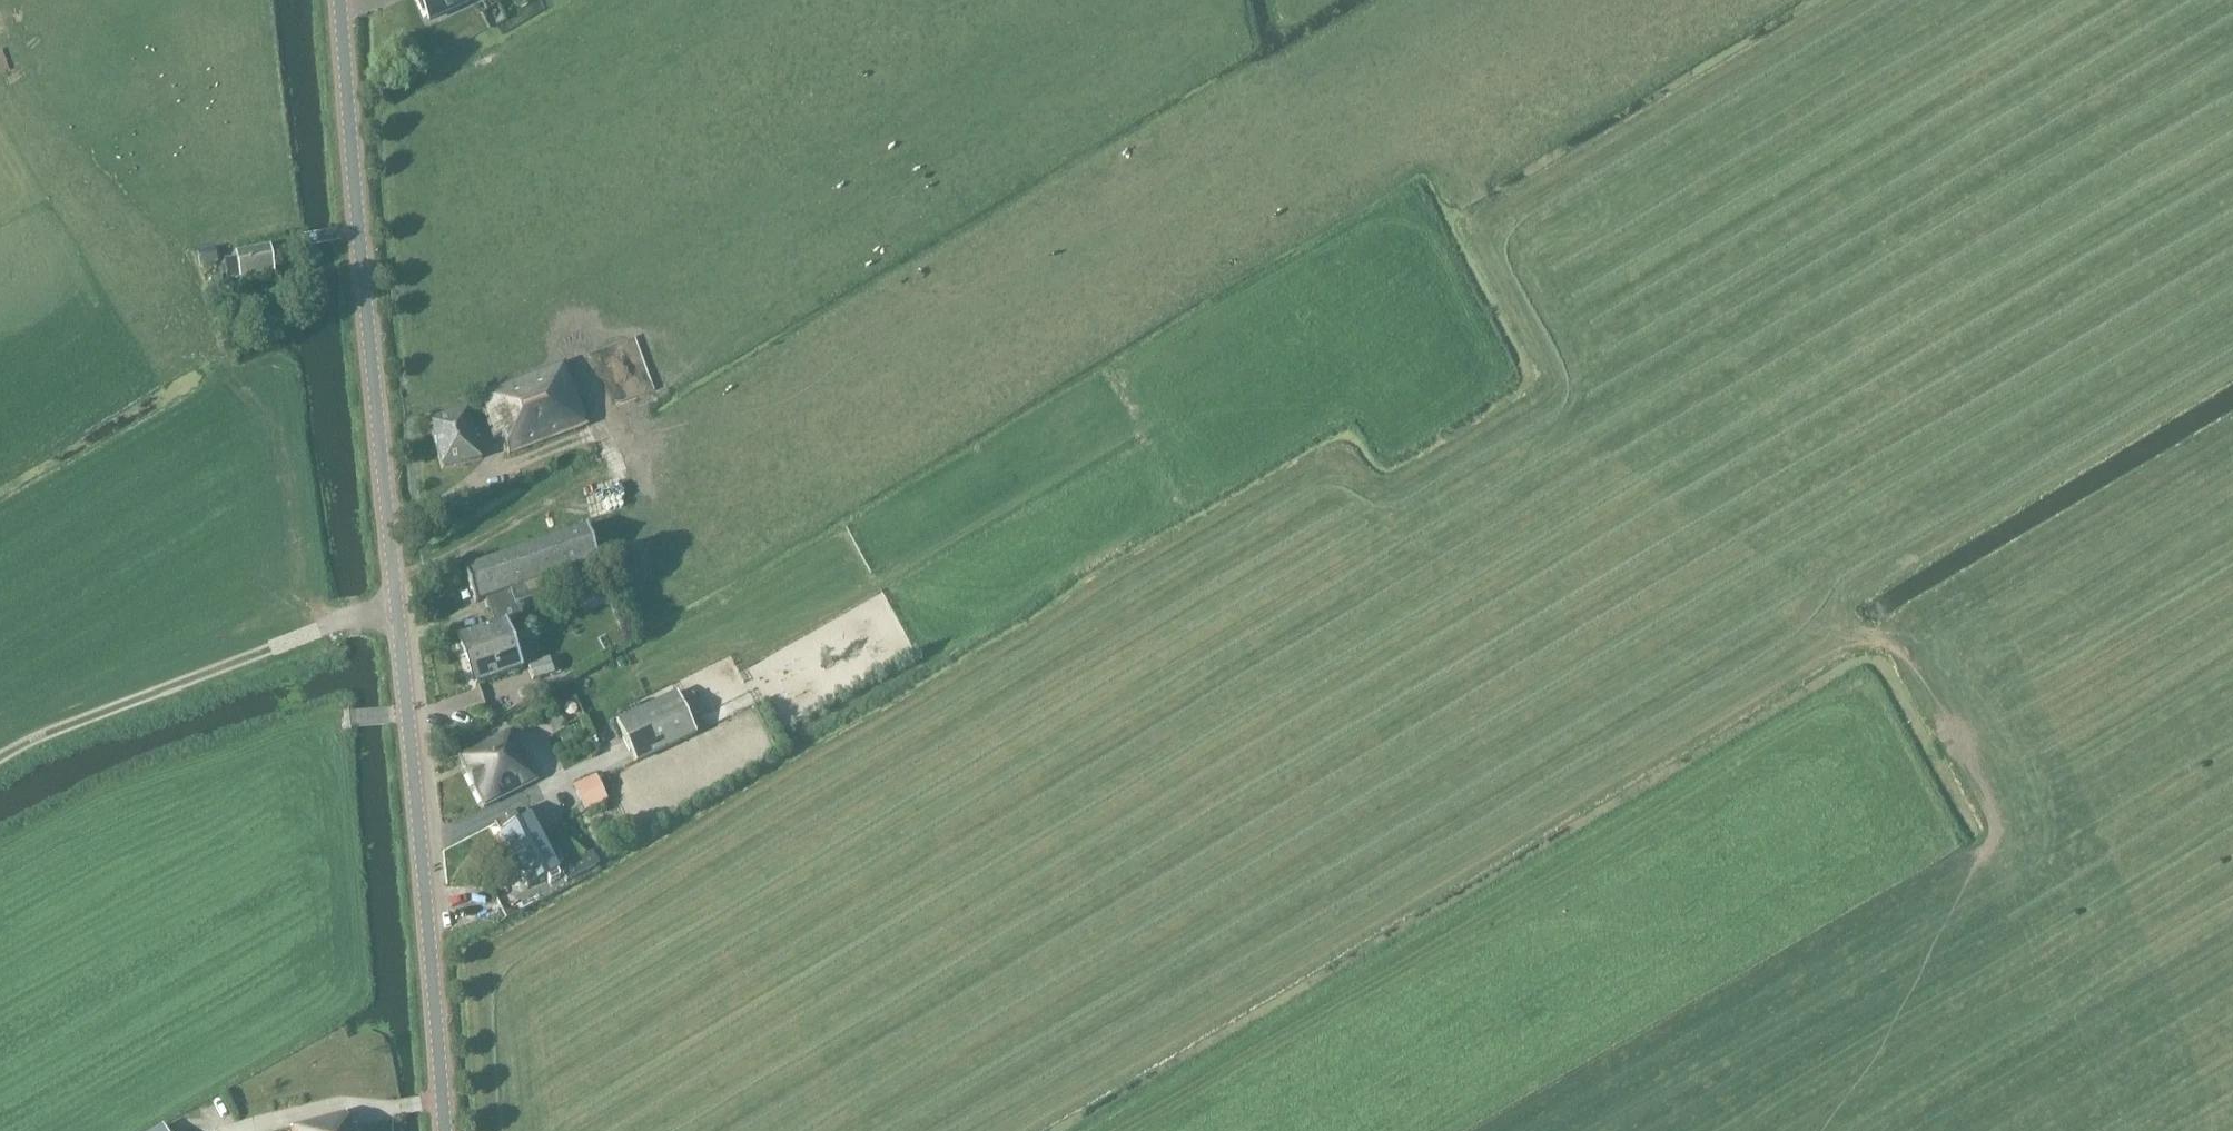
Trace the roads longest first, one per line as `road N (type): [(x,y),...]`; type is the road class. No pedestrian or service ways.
road 1 (tertiary): [(445,1130),(341,0)]
road 2 (track): [(0,751),(39,728),(329,648),(398,616)]

